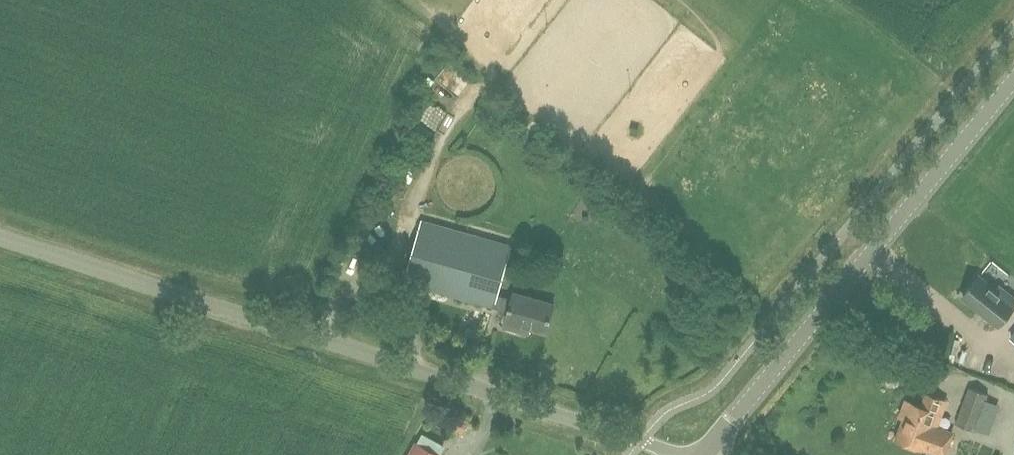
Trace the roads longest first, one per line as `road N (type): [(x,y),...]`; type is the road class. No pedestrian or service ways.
road 1 (unclassified): [(676,454),(0,231)]
road 2 (tertiary): [(701,454),(1013,80)]

